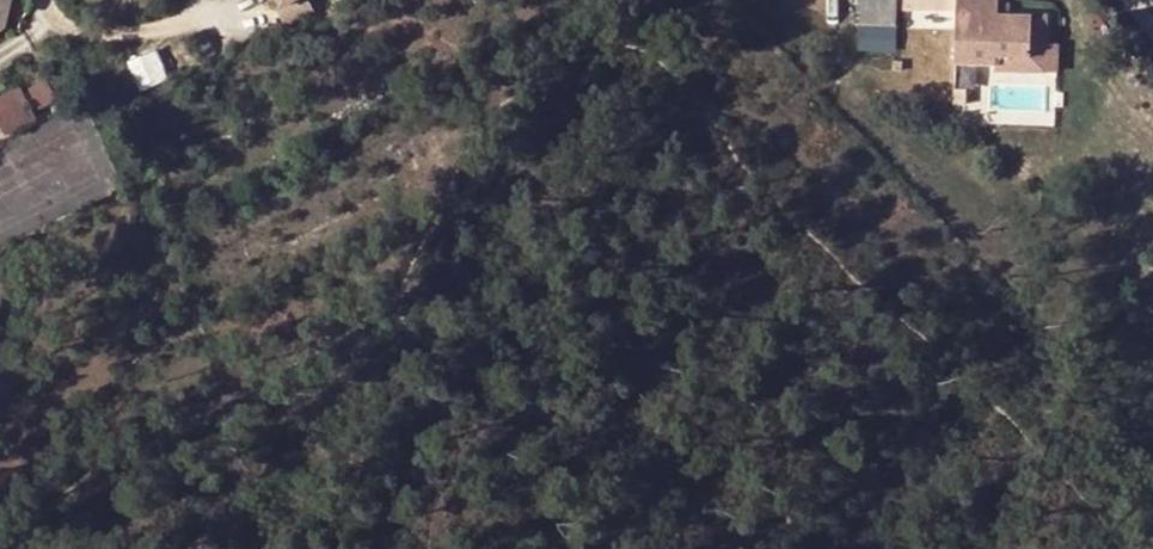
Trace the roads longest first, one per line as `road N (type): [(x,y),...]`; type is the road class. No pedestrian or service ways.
road 1 (residential): [(41,0),(85,48),(162,44),(220,17)]

